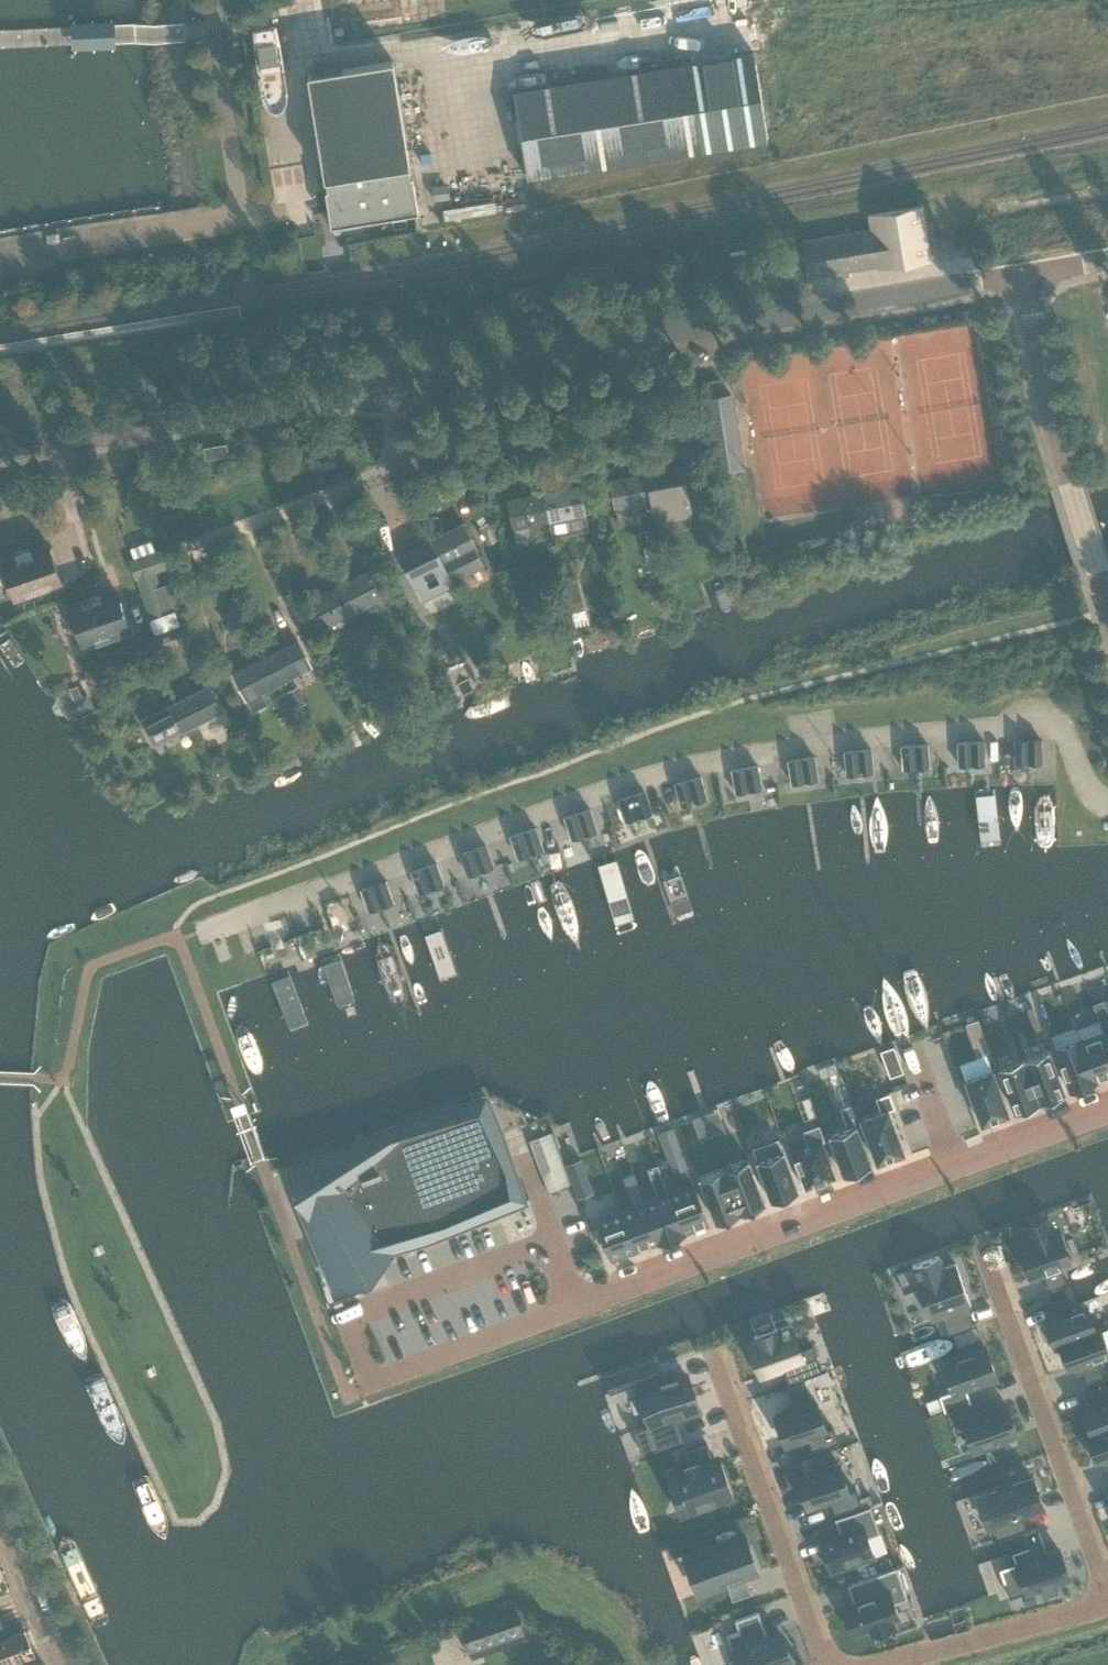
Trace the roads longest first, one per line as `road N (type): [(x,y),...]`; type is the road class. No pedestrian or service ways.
road 1 (residential): [(199,935),(641,780),(821,745),(1047,719),(1061,728),(1088,788),(1107,806)]
road 2 (tertiary): [(385,386),(1027,273)]
road 3 (residential): [(1107,1112),(574,1309)]
road 4 (tertiary): [(0,450),(385,386)]
road 5 (residential): [(982,1248),(1107,1599)]
road 6 (unclassified): [(1107,607),(1044,396),(1027,273)]
road 7 (residential): [(710,1348),(824,1664)]
road 8 (residential): [(393,471),(659,419)]
road 9 (residential): [(886,1664),(1107,1604)]
road 10 (unclassified): [(62,1664),(0,1513)]

